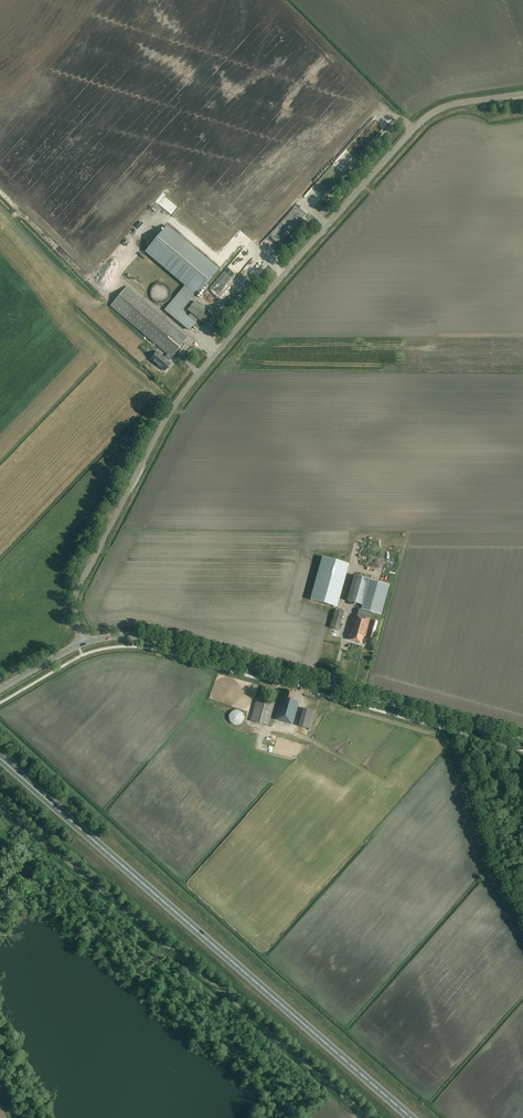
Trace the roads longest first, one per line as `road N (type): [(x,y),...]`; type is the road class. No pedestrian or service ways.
road 1 (unclassified): [(84,643),(77,592),(179,399),(426,118),(459,103),(522,94)]
road 2 (trunk): [(411,1117),(0,758)]
road 3 (unclassified): [(368,1117),(0,806)]
road 4 (secondary): [(522,740),(247,663)]
road 5 (secondary): [(84,643),(149,637),(247,663)]
road 6 (track): [(102,286),(0,191)]

